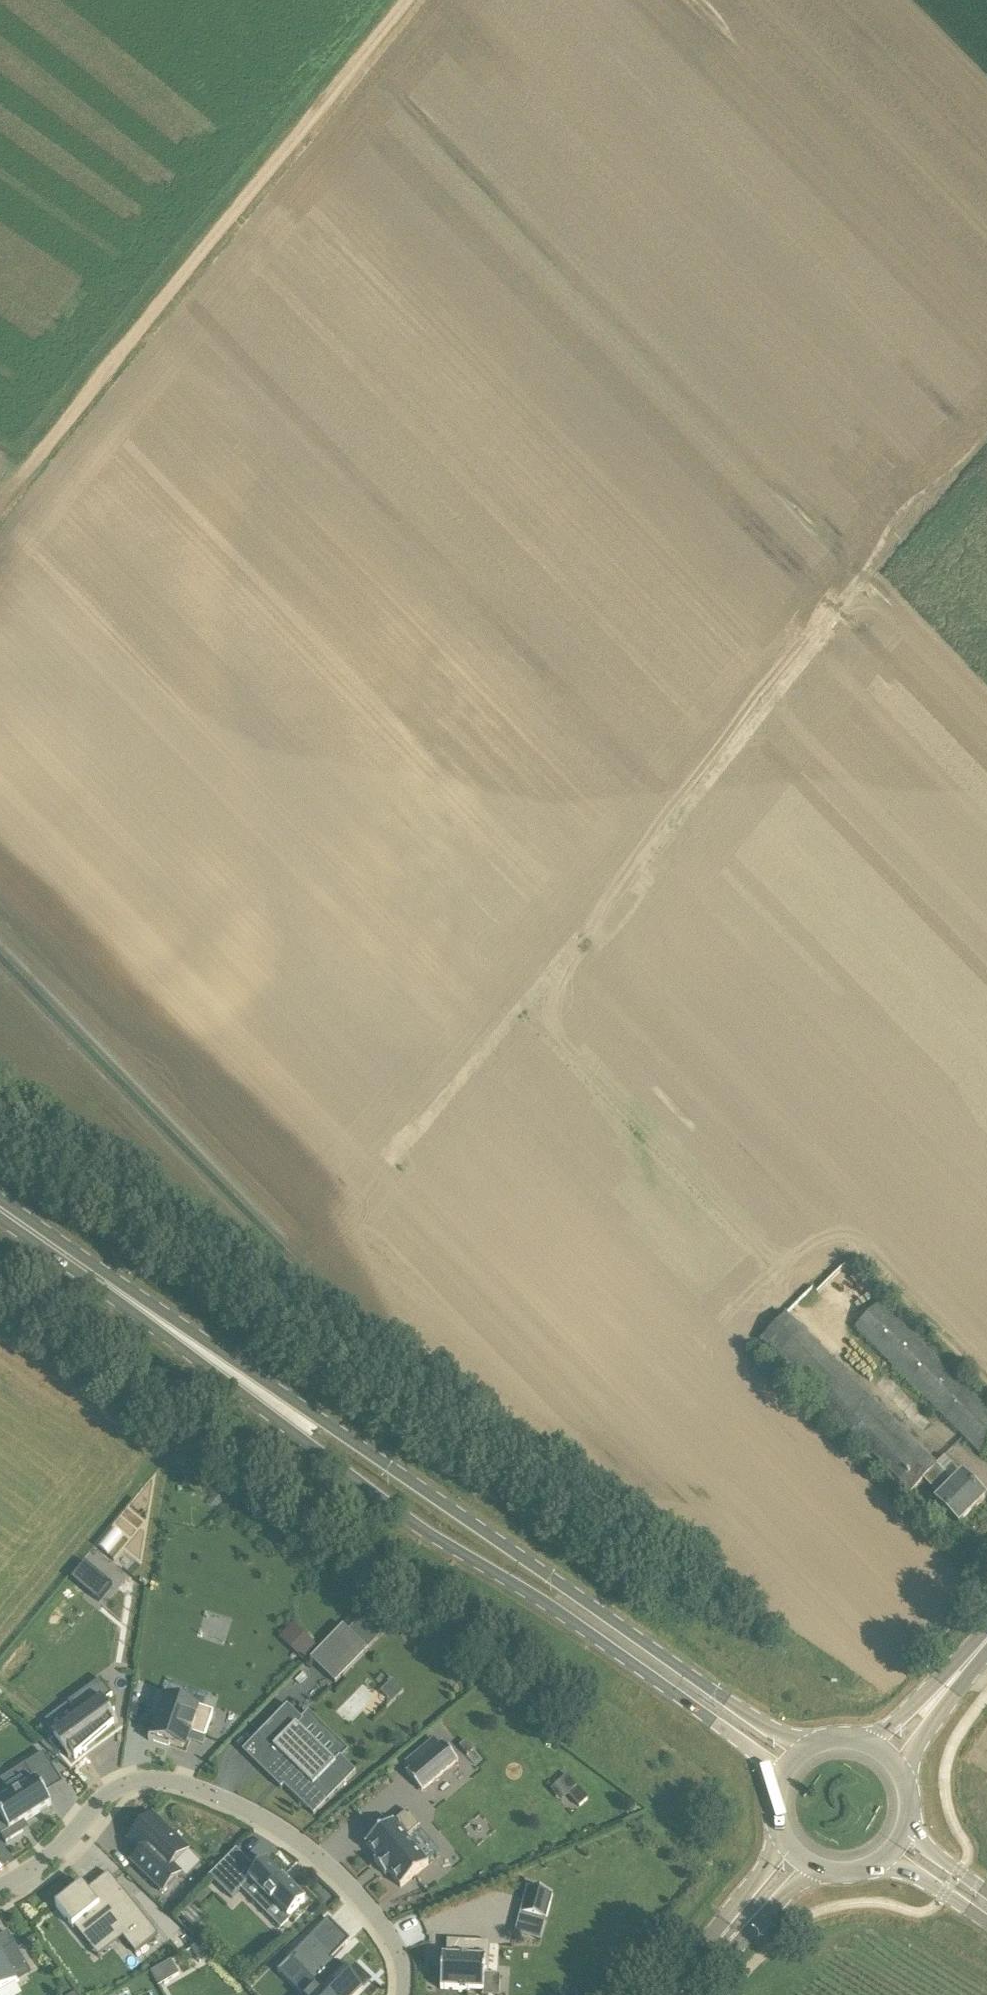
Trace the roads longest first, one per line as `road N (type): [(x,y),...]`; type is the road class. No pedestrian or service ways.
road 1 (primary): [(808,1745),(766,1729),(324,1425),(252,1388)]
road 2 (primary): [(252,1388),(426,1535),(535,1599),(750,1751),(777,1783)]
road 3 (track): [(400,0),(0,498)]
road 4 (residential): [(0,1888),(45,1859),(104,1795),(153,1780),(186,1784),(248,1811),(344,1879),(387,1931),(401,1994)]
road 5 (primary): [(252,1388),(0,1210)]
road 6 (tertiary): [(785,1840),(694,1974)]
road 7 (tertiary): [(694,1974),(742,1937),(810,1865)]
road 8 (primary): [(879,1864),(904,1871),(986,1926)]

